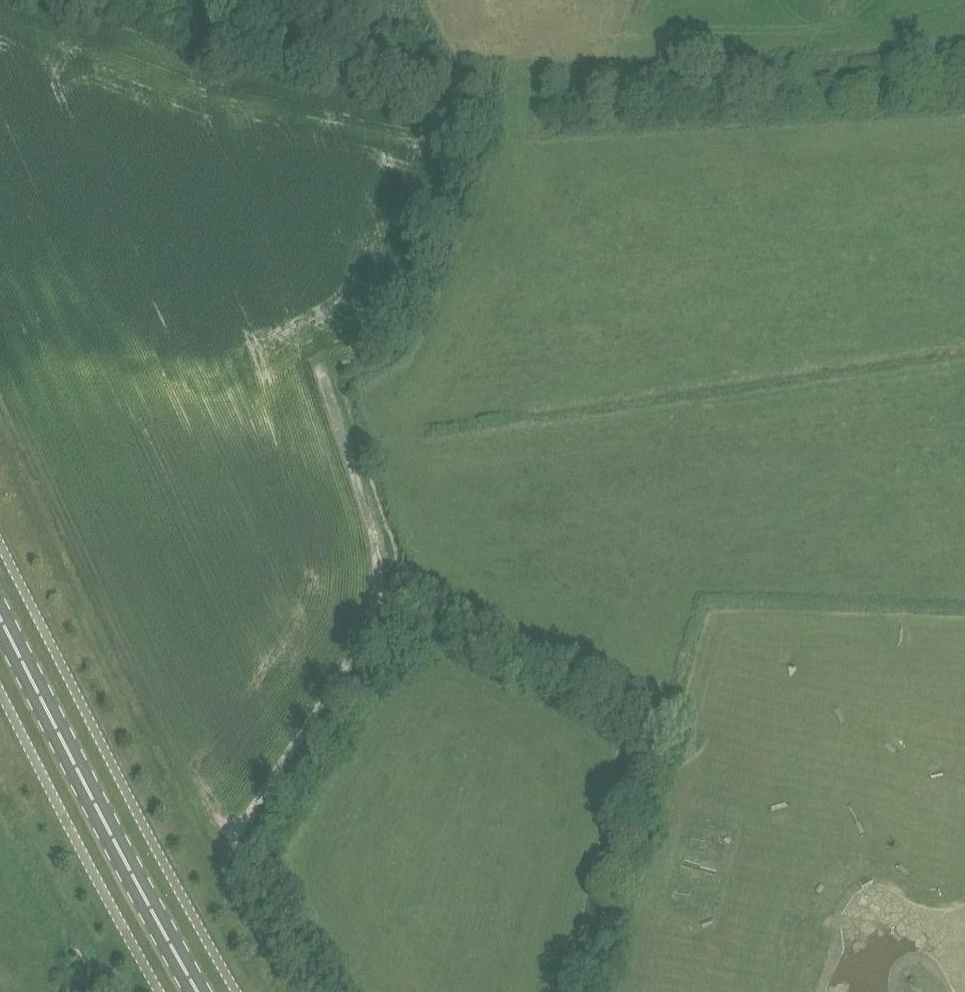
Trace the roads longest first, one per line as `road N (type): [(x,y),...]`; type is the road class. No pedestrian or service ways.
road 1 (secondary): [(198,991),(0,619)]

